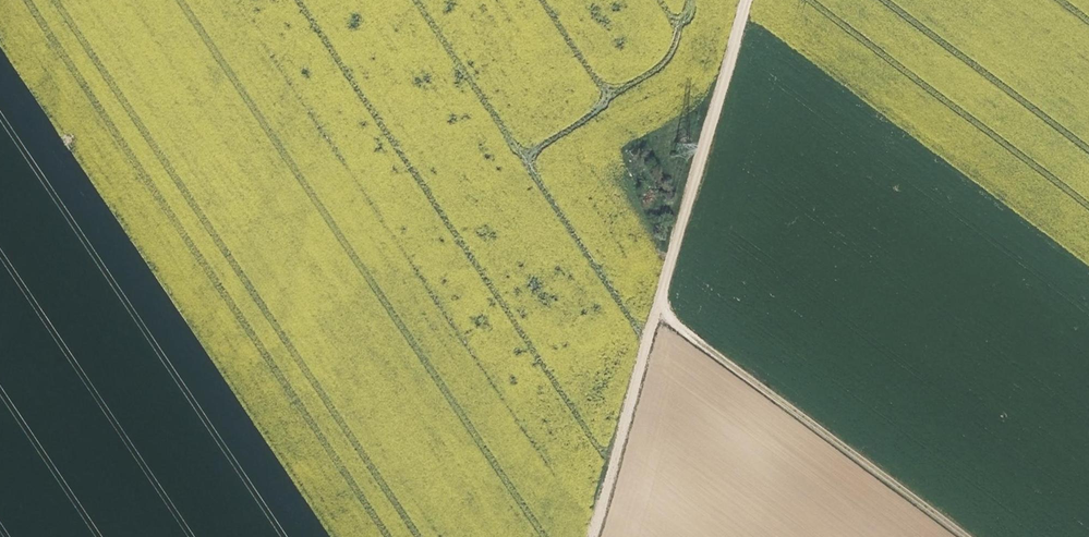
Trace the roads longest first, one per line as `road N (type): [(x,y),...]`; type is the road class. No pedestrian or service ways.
road 1 (track): [(961,536),(657,306)]
road 2 (track): [(745,0),(657,306)]
road 3 (track): [(657,306),(592,536)]

